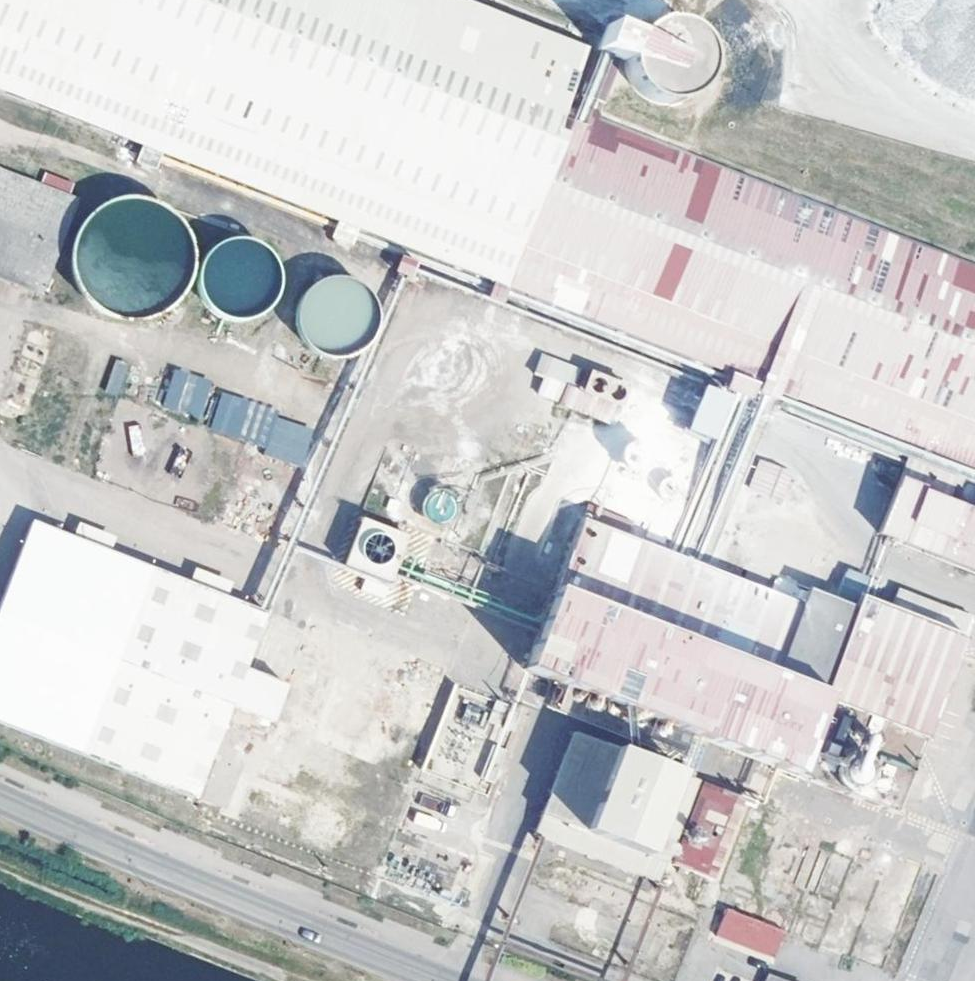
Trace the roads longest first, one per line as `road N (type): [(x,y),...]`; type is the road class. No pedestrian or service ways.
road 1 (secondary): [(435,980),(0,803)]

